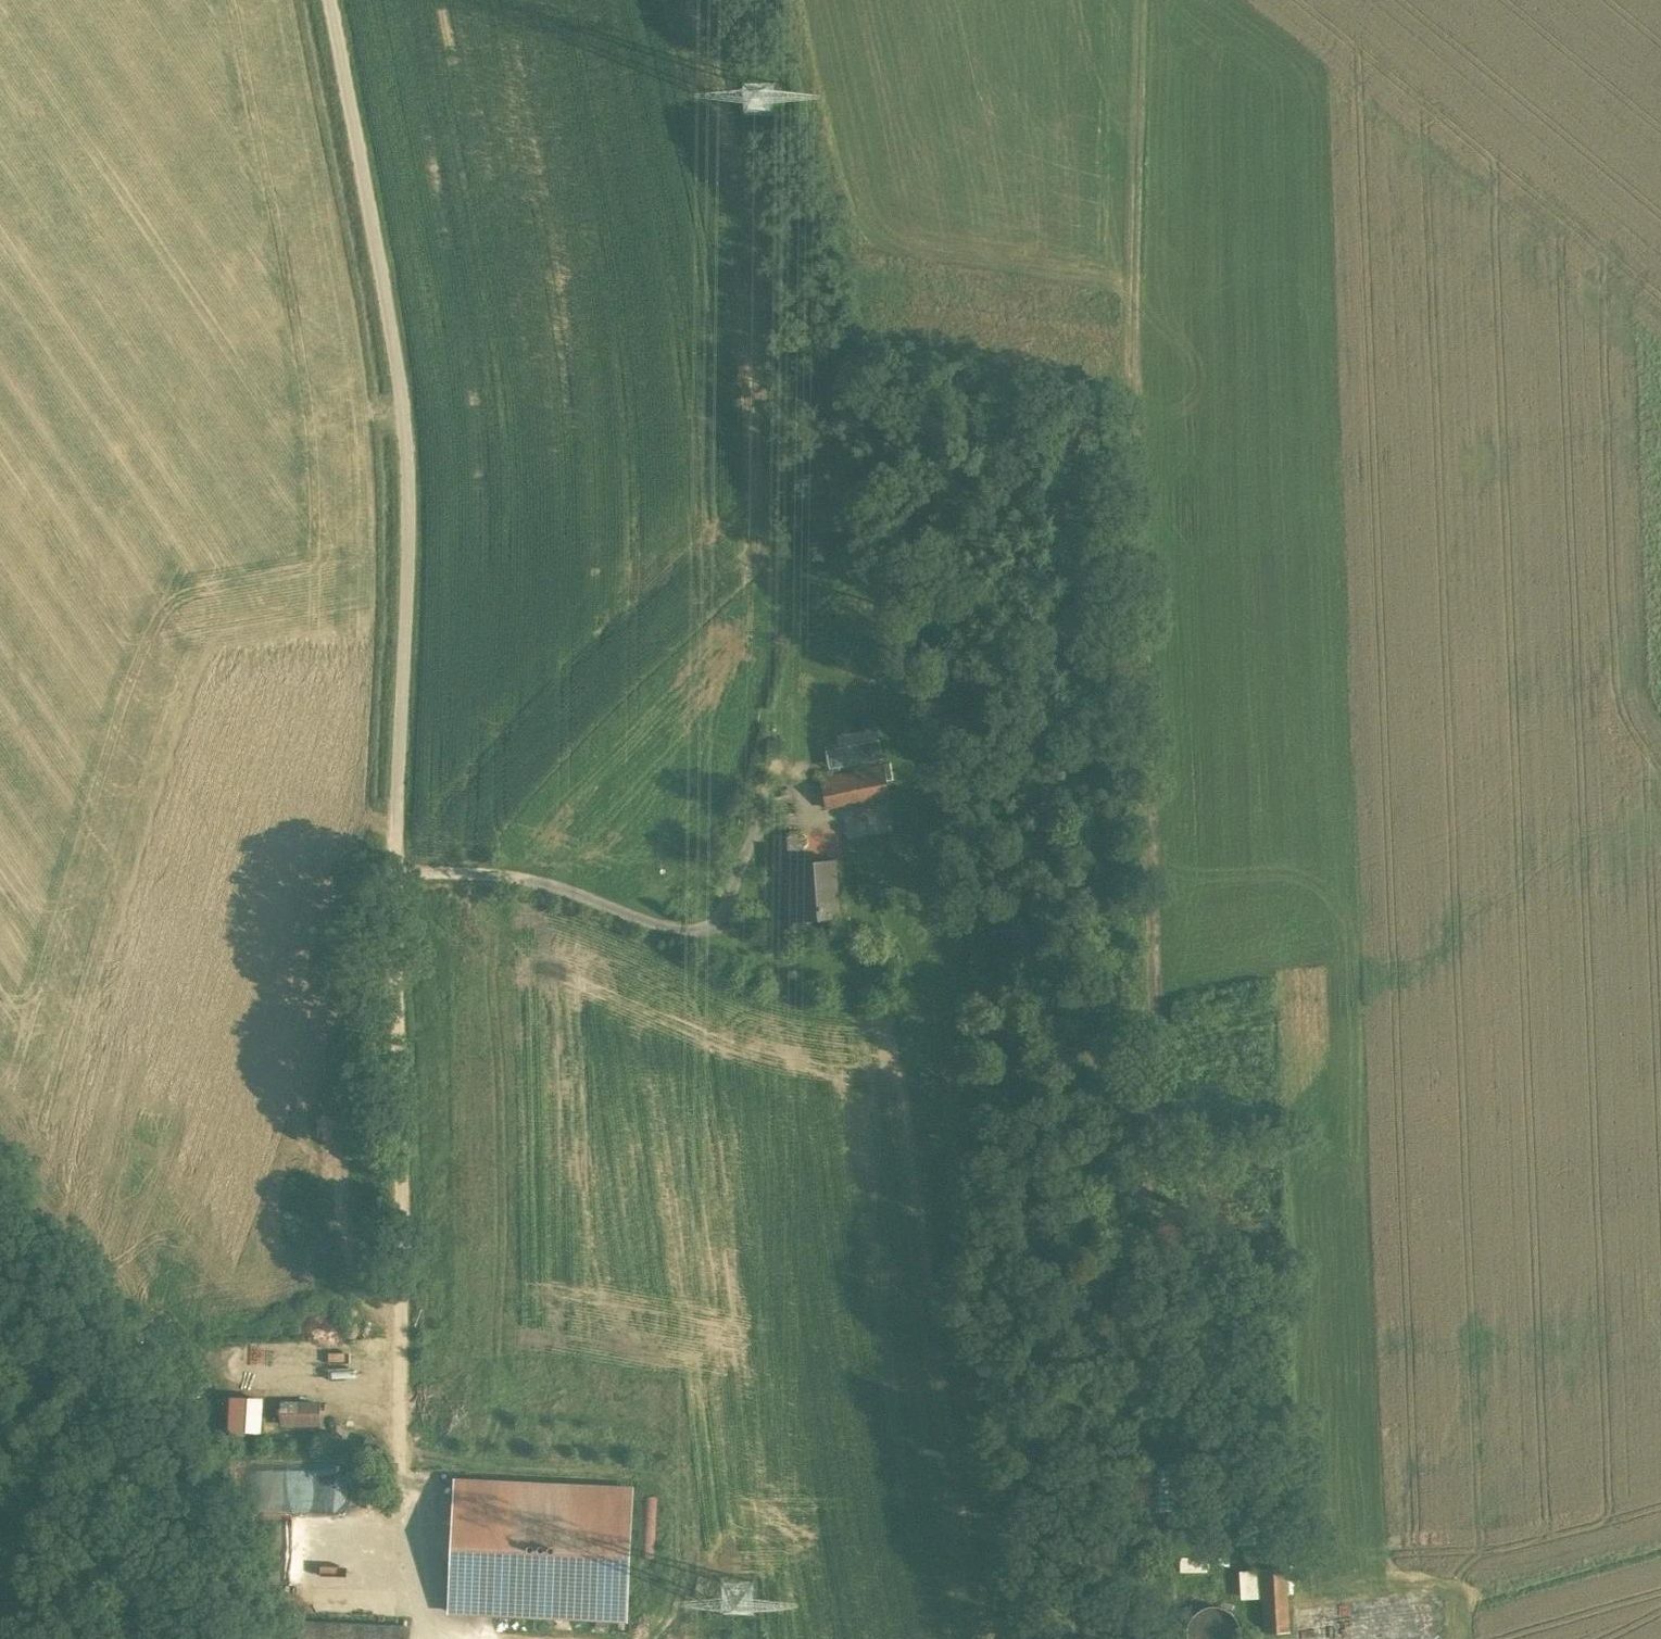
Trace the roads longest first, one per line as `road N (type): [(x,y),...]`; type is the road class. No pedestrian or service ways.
road 1 (track): [(1065,1638),(1131,1229),(1158,1134),(1128,397),(1139,0)]
road 2 (unclassified): [(330,0),(394,342),(404,482),(397,871)]

